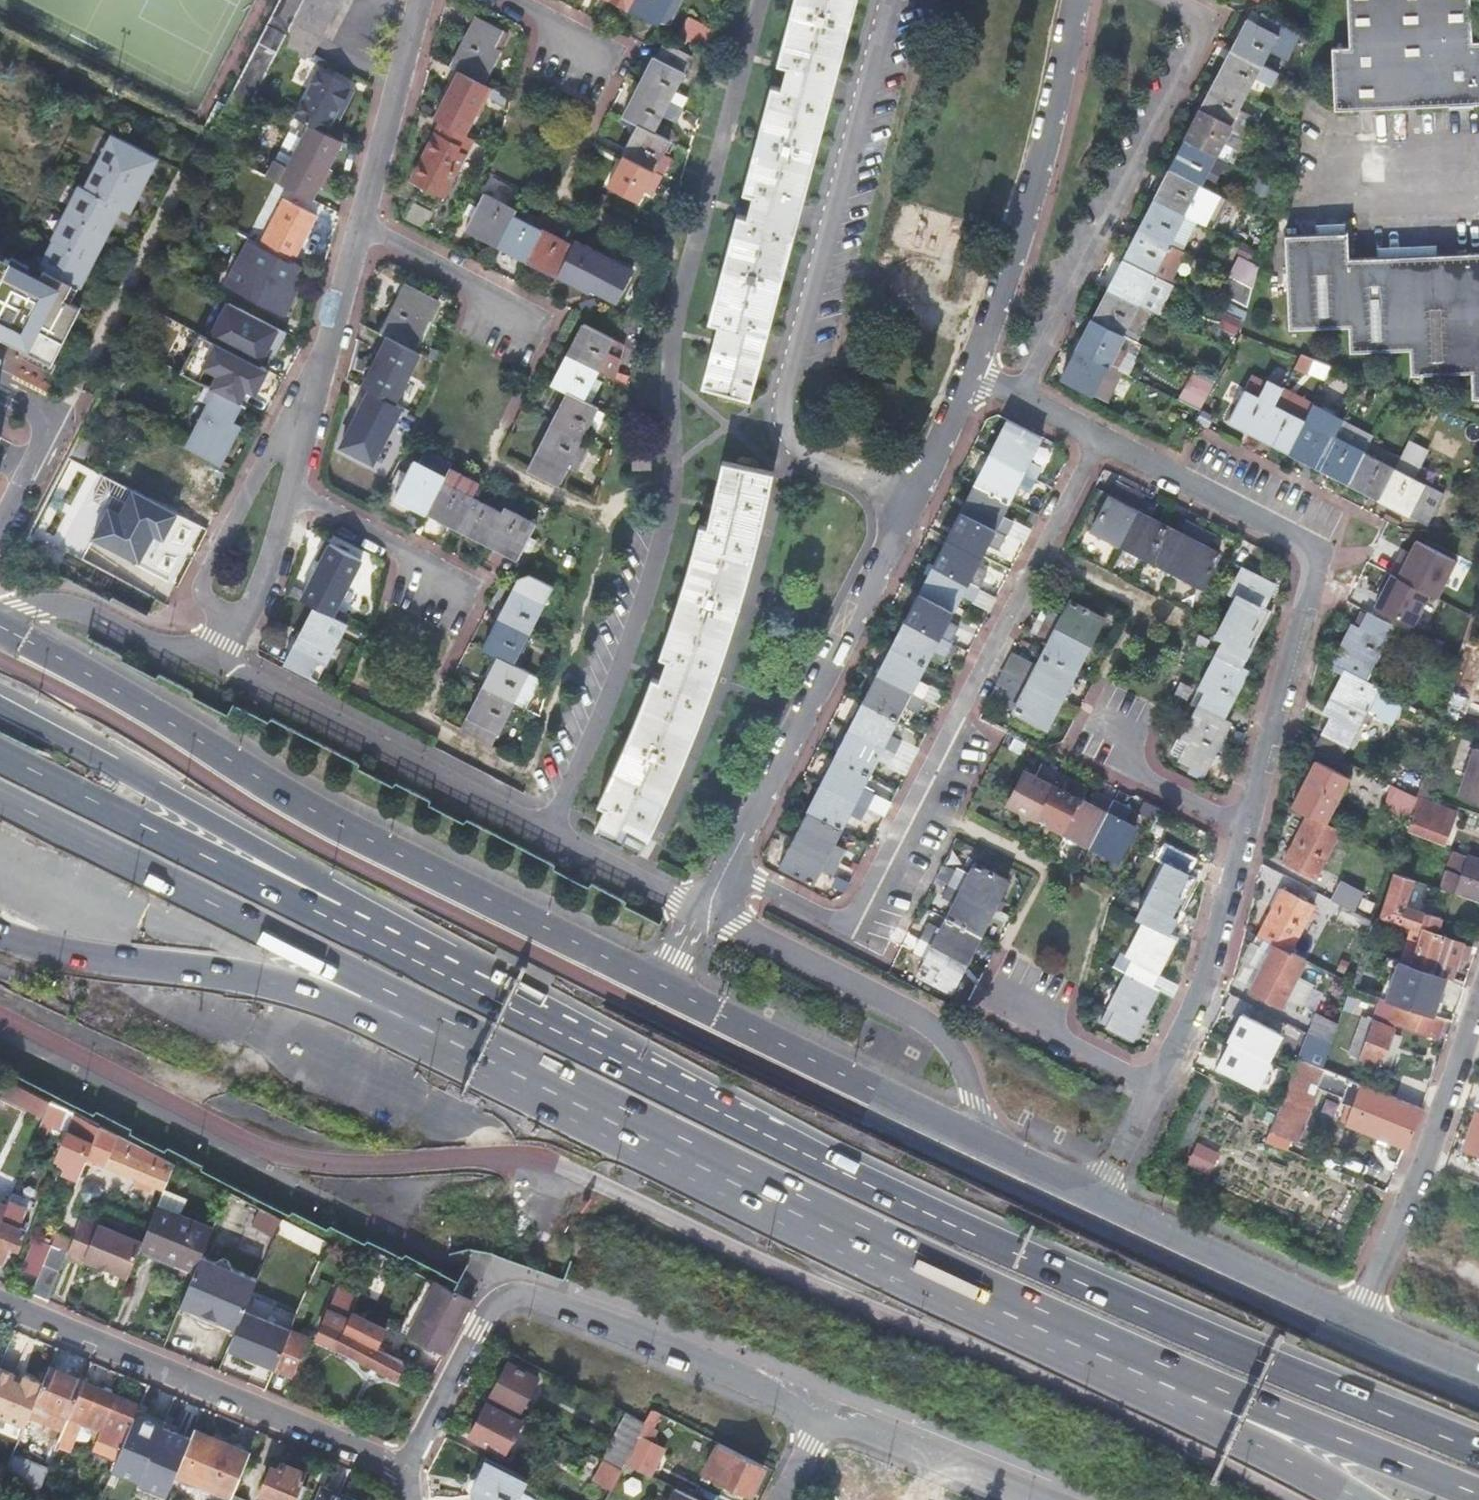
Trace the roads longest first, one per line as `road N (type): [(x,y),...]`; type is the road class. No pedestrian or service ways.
road 1 (motorway): [(1478,1450),(953,1228),(322,914)]
road 2 (motorway): [(382,986),(761,1187),(1212,1386)]
road 3 (primary): [(658,989),(268,784),(2,626)]
road 4 (residential): [(725,867),(853,939),(1109,440)]
road 5 (residential): [(975,374),(725,867)]
road 6 (unclassified): [(703,910),(213,658)]
road 7 (unclassified): [(400,1468),(486,1312),(512,1297),(555,1302),(828,1411)]
road 8 (residential): [(1109,440),(1329,554),(1247,829)]
road 9 (residential): [(1021,395),(1210,22),(1164,0)]
road 10 (unclassified): [(0,1306),(400,1468)]
road 11 (motorway): [(0,797),(382,986)]
road 12 (primary): [(1361,1314),(979,1146)]
road 13 (residential): [(1080,0),(1047,147),(975,374)]
road 14 (motorway): [(0,935),(105,963),(316,989),(382,986)]
road 15 (motorway): [(322,914),(267,854),(0,706)]
road 16 (unclassified): [(979,1146),(954,1056),(929,1028),(703,910)]
road 17 (motorway): [(322,914),(0,755)]
road 18 (primary): [(979,1146),(658,989)]
road 19 (residential): [(1361,1314),(1431,1151),(1478,1004)]
road 20 (motorway): [(1212,1386),(1478,1499)]
road 21 (residential): [(289,491),(360,223)]
road 22 (residential): [(1247,829),(1194,1017),(1155,1084)]
road 23 (unclassified): [(828,1411),(1043,1499)]
road 24 (residential): [(360,223),(421,0)]
road 25 (unclassified): [(213,658),(152,645),(59,606),(2,626)]
road 26 (residential): [(289,491),(470,586)]
road 27 (residential): [(360,223),(536,316)]
road 28 (primary): [(1212,1386),(1248,1438),(1369,1499)]
road 29 (residential): [(213,658),(262,578),(289,491)]
road 30 (residential): [(0,383),(54,410),(0,522)]
road 31 (residential): [(998,995),(1155,1084)]
road 32 (residential): [(1247,829),(1114,757)]
road 33 (primary): [(1478,1366),(1361,1314)]

